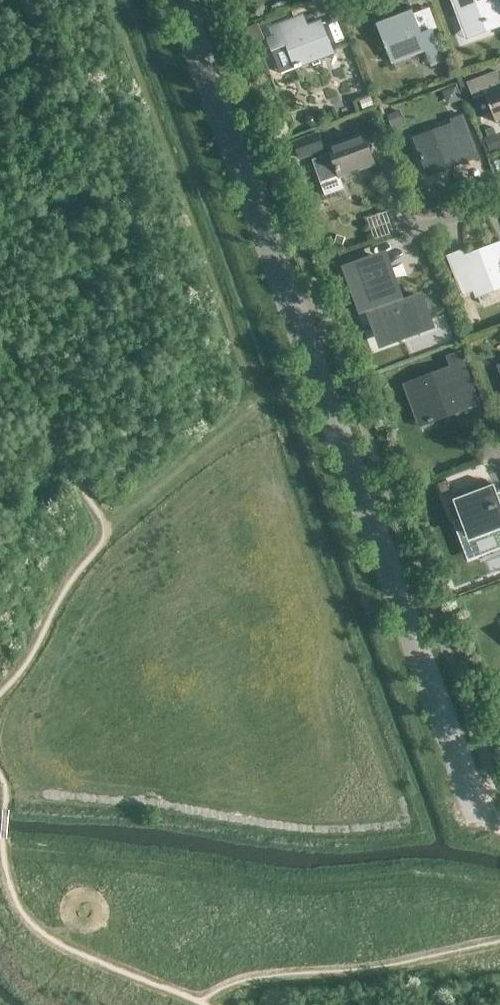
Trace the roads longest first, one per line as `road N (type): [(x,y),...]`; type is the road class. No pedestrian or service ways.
road 1 (unclassified): [(481,825),(178,0)]

